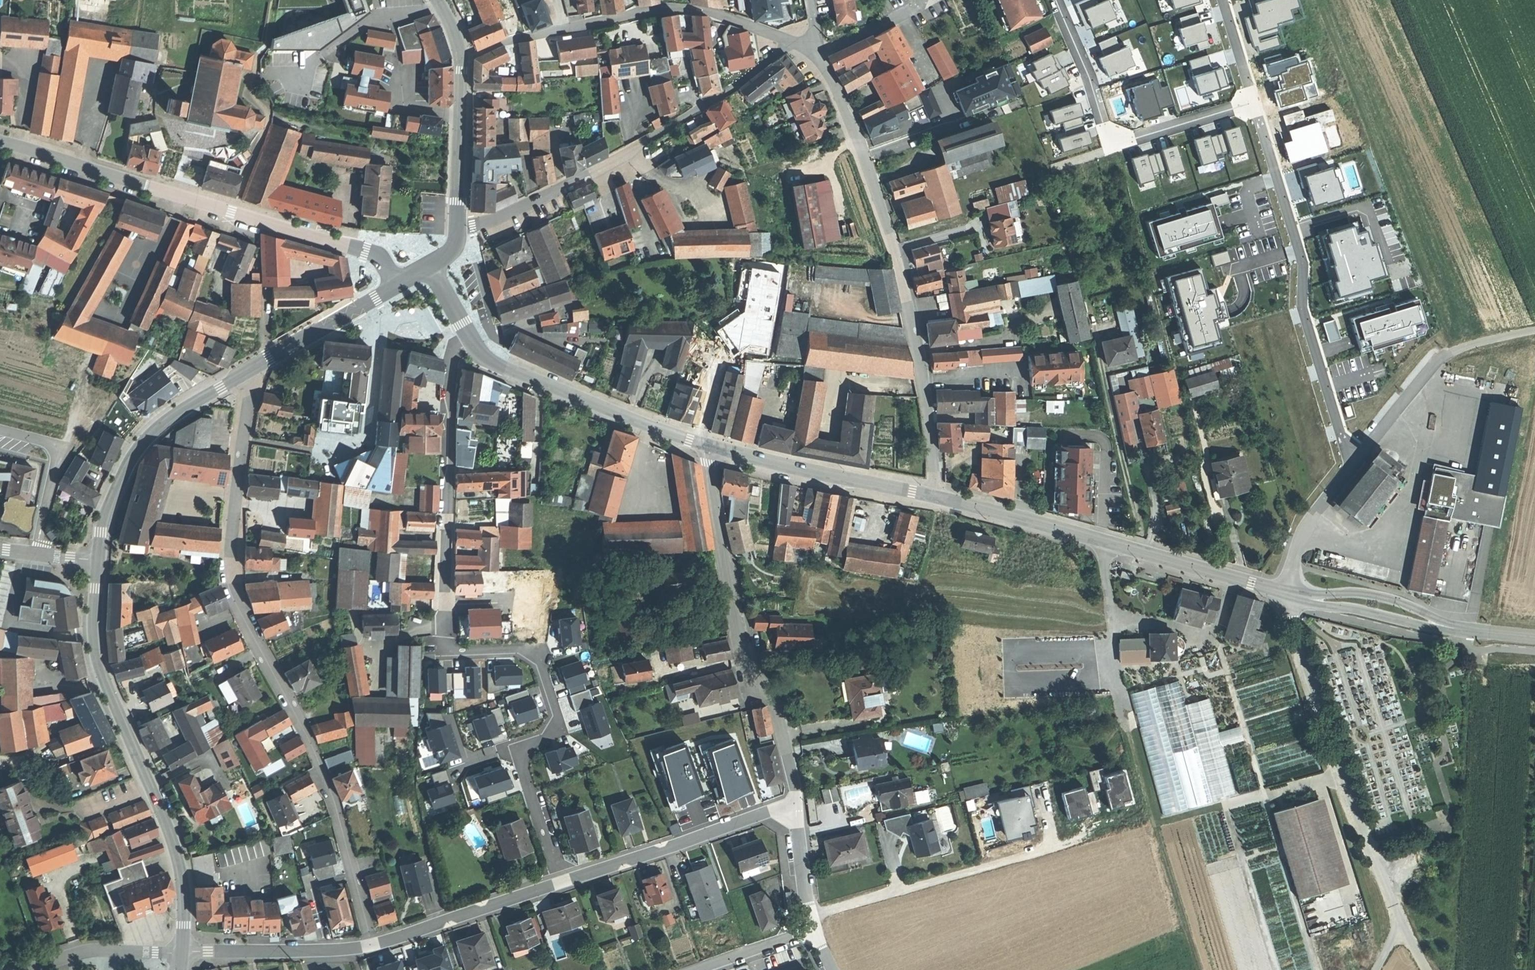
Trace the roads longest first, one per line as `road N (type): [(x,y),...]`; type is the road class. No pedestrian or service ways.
road 1 (residential): [(247,371),(255,389),(236,487),(233,587),(337,810),(373,945)]
road 2 (residential): [(475,343),(451,365),(443,640),(454,650),(517,648),(539,659),(558,716),(545,737),(526,744)]
road 3 (residential): [(815,59),(850,126),(893,248),(923,377),(933,496)]
road 4 (tertiary): [(396,286),(377,259),(343,244),(0,142)]
road 5 (secondary): [(98,560),(95,648),(173,838),(183,953)]
road 6 (track): [(1310,0),(1437,338),(1437,361)]
road 7 (residential): [(1348,470),(1302,314),(1301,262),(1251,103)]
road 8 (residential): [(457,223),(486,220),(647,140),(766,64),(779,38)]
road 9 (residential): [(712,450),(744,656),(753,685),(777,703),(795,792),(788,807)]
road 10 (tertiary): [(1280,591),(933,496)]
road 11 (residential): [(779,38),(706,11),(665,8),(463,56)]
road 12 (track): [(1118,689),(1199,969)]
road 13 (residential): [(1056,0),(1115,135),(1134,138),(1251,103)]
road 14 (tertiary): [(712,450),(492,363),(475,343)]
road 15 (secondary): [(247,371),(139,447),(105,513),(98,560)]
road 16 (residential): [(561,882),(788,807)]
road 17 (tertiary): [(933,496),(712,450)]
road 18 (residential): [(807,917),(1014,857)]
road 19 (residential): [(373,945),(561,882)]
road 20 (residential): [(183,953),(373,945)]
road 21 (secondary): [(396,286),(247,371)]
road 22 (secondary): [(463,56),(457,223)]
road 23 (unclassified): [(34,554),(58,453),(0,431)]
road 24 (residential): [(183,953),(87,952),(27,969)]
road 25 (tertiary): [(1450,628),(1365,595),(1309,600)]
road 26 (residential): [(526,744),(519,758),(561,882)]
road 27 (tertiary): [(1309,600),(1322,609),(1450,628)]
road 28 (residential): [(1348,470),(1437,361)]
road 29 (residential): [(1280,591),(1299,537),(1348,470)]
road 30 (residential): [(695,969),(812,930)]
road 31 (residential): [(921,0),(815,59)]

